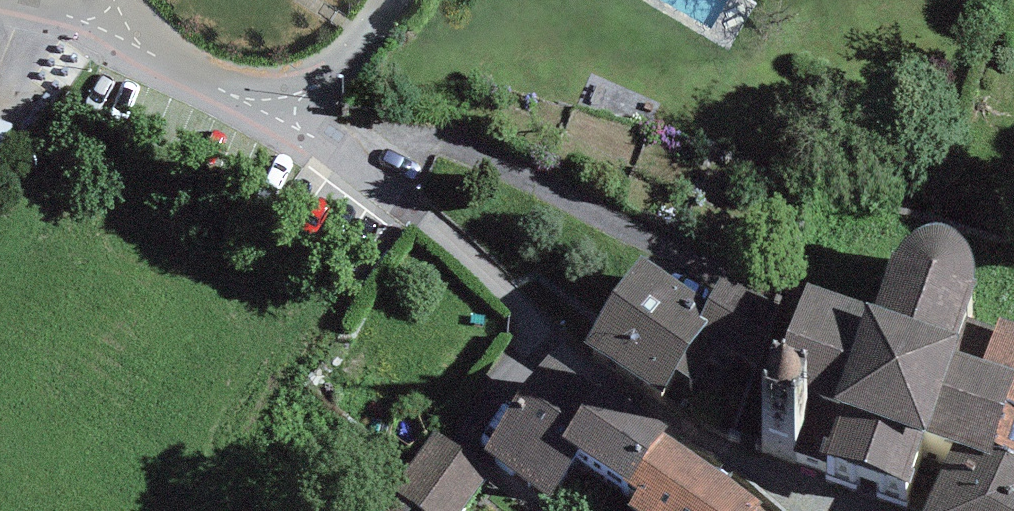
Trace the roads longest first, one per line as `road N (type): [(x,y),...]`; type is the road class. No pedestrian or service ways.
road 1 (unclassified): [(284,113),(387,180),(573,364),(801,510)]
road 2 (residential): [(120,30),(284,113)]
road 3 (residential): [(284,113),(369,0)]

